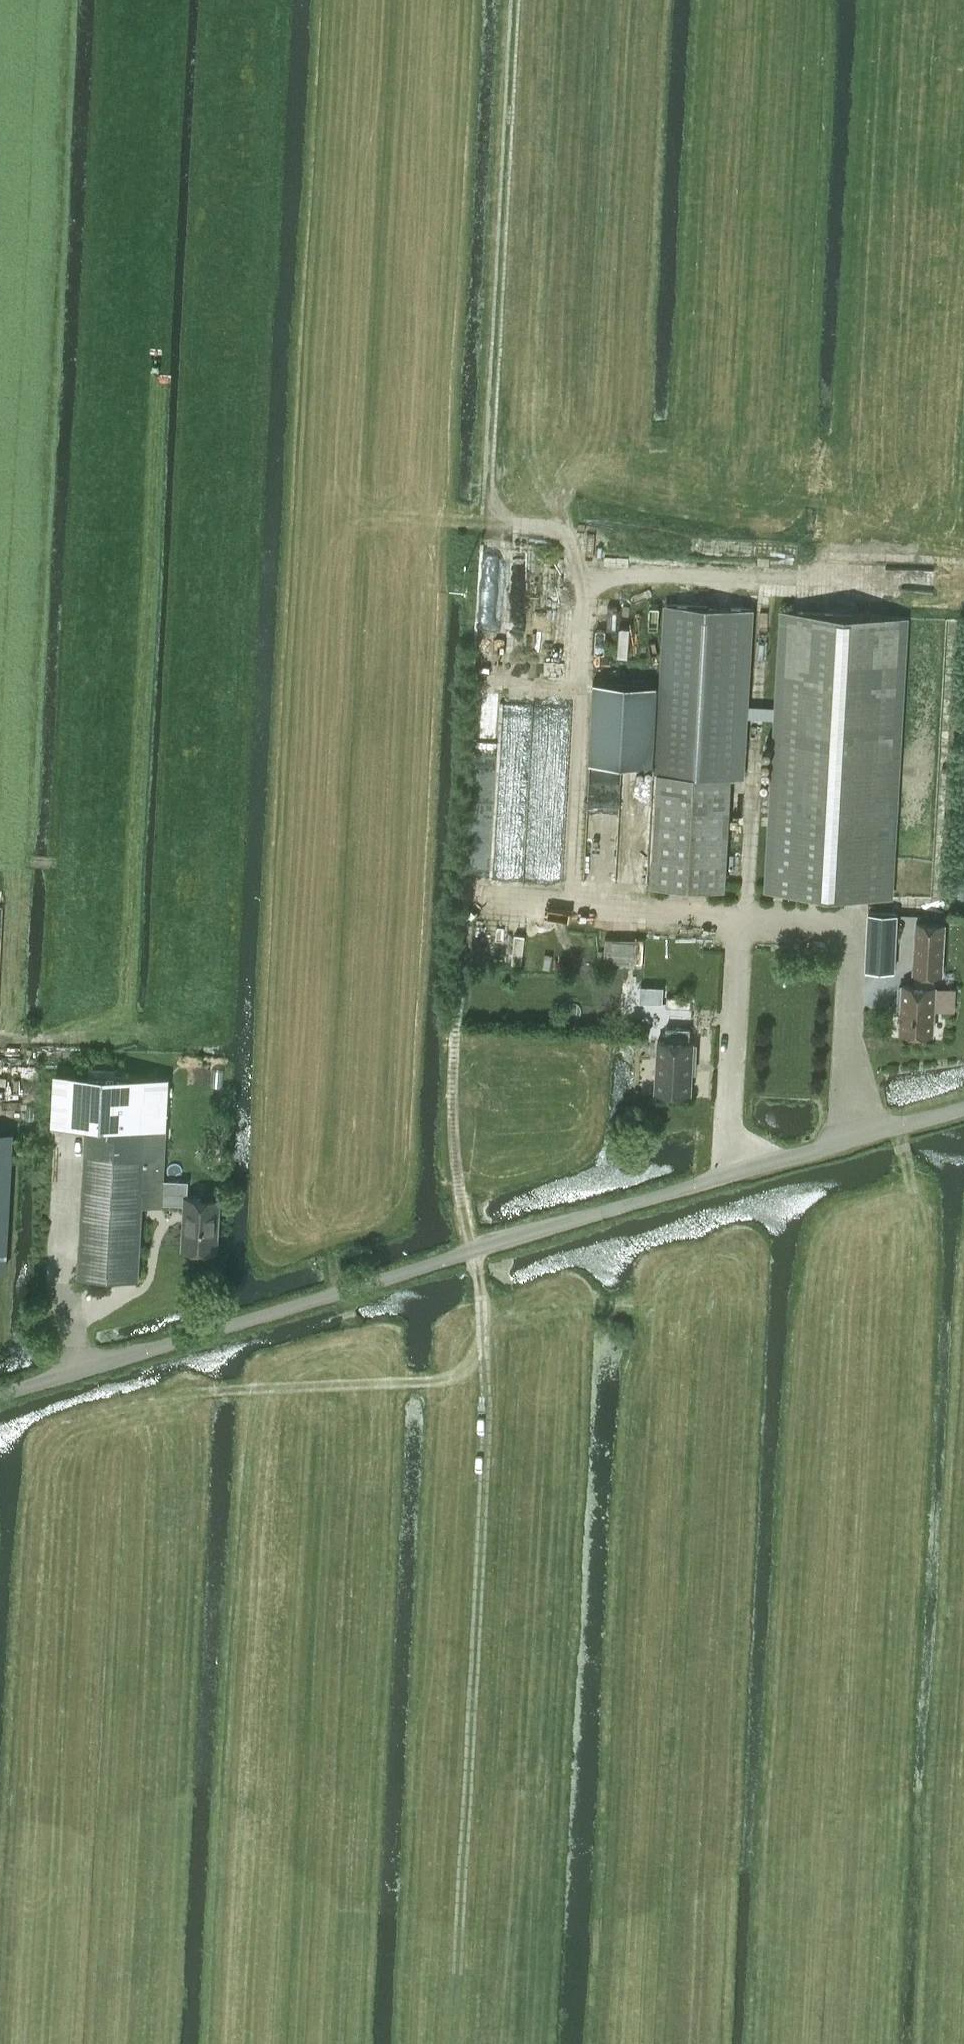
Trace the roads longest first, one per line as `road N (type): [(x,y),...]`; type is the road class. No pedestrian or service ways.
road 1 (track): [(482,1349),(453,1113),(514,0)]
road 2 (unclassified): [(0,1394),(963,1107)]
road 3 (track): [(454,2043),(488,1423),(482,1349)]
road 4 (track): [(150,1434),(187,1397),(278,1383),(460,1375),(482,1349)]

